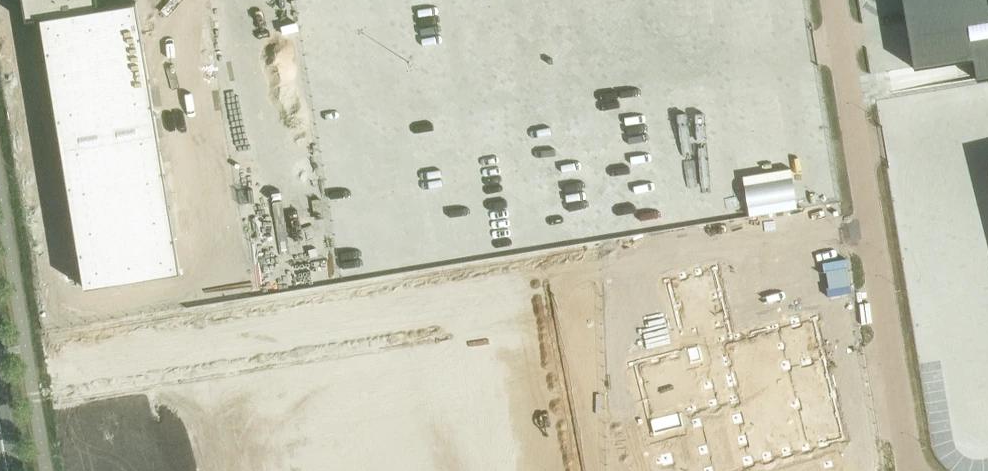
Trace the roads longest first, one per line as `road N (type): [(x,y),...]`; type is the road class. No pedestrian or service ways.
road 1 (unclassified): [(839,0),(918,470)]

